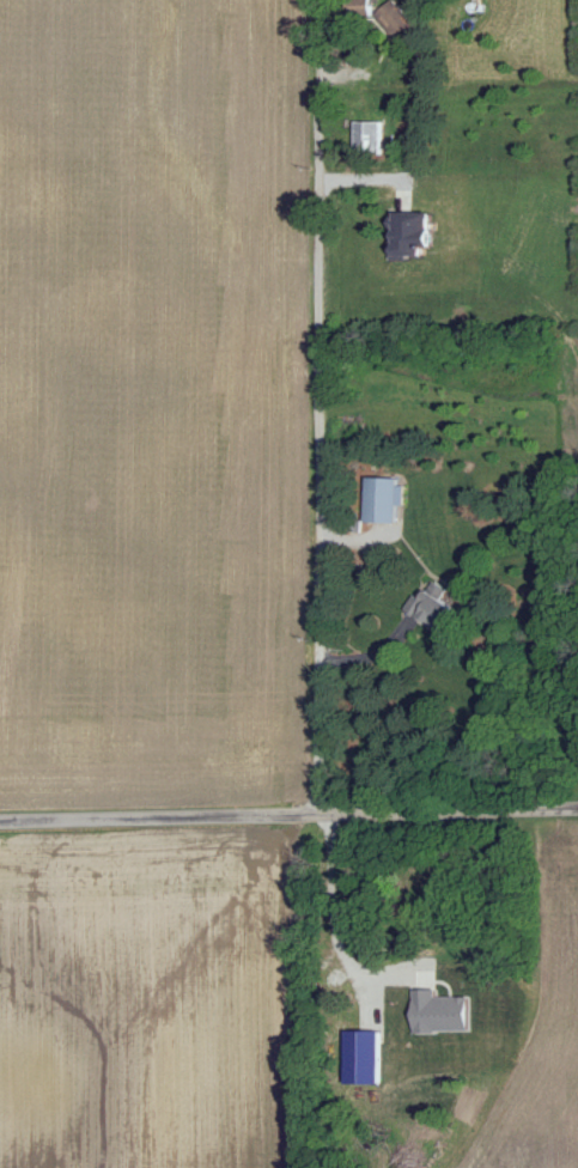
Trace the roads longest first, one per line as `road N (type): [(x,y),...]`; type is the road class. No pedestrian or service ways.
road 1 (residential): [(321,814),(323,45)]
road 2 (tertiary): [(0,822),(577,808)]

